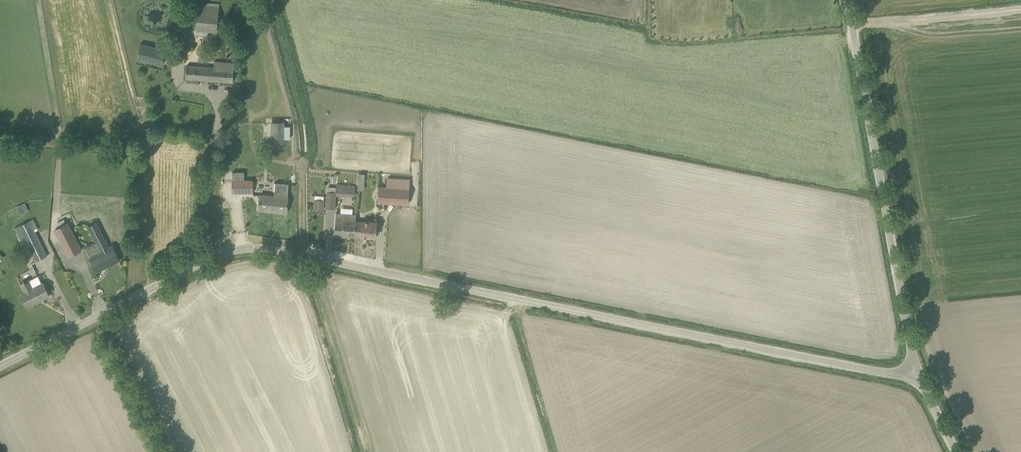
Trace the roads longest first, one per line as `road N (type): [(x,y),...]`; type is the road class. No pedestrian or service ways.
road 1 (unclassified): [(0,367),(207,259),(256,248),(881,372),(916,369)]
road 2 (unclassified): [(916,369),(849,0)]
road 3 (track): [(853,24),(1020,9)]

